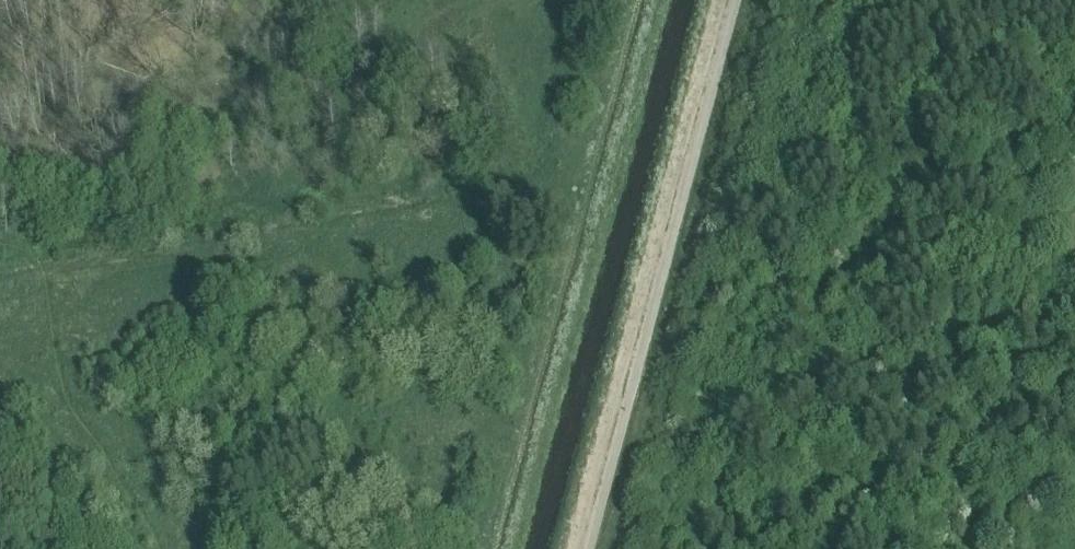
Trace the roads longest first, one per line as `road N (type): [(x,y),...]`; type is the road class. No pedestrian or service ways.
road 1 (track): [(718,0),(570,548)]

